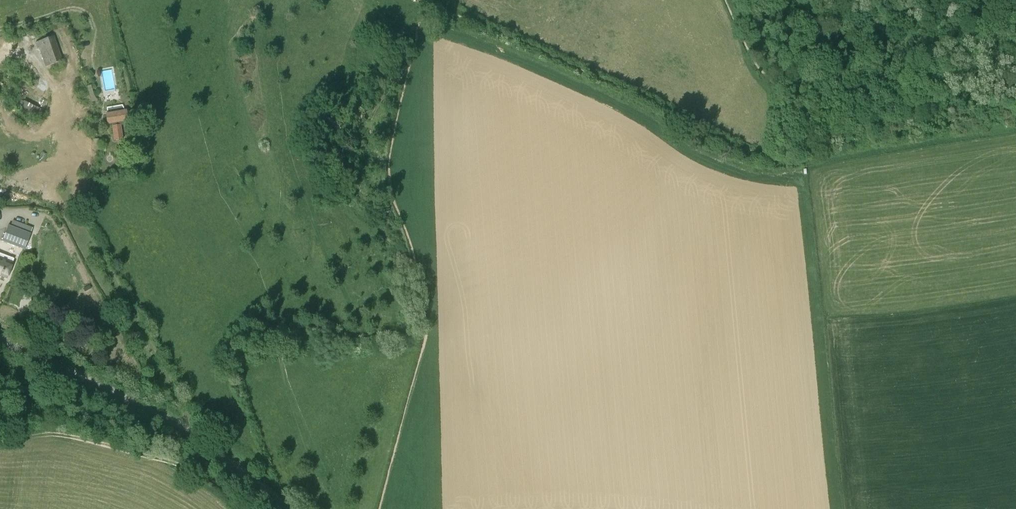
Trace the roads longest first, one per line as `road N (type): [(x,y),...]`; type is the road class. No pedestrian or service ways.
road 1 (tertiary): [(288,508),(179,426),(0,341)]
road 2 (track): [(252,508),(175,463),(40,434)]

